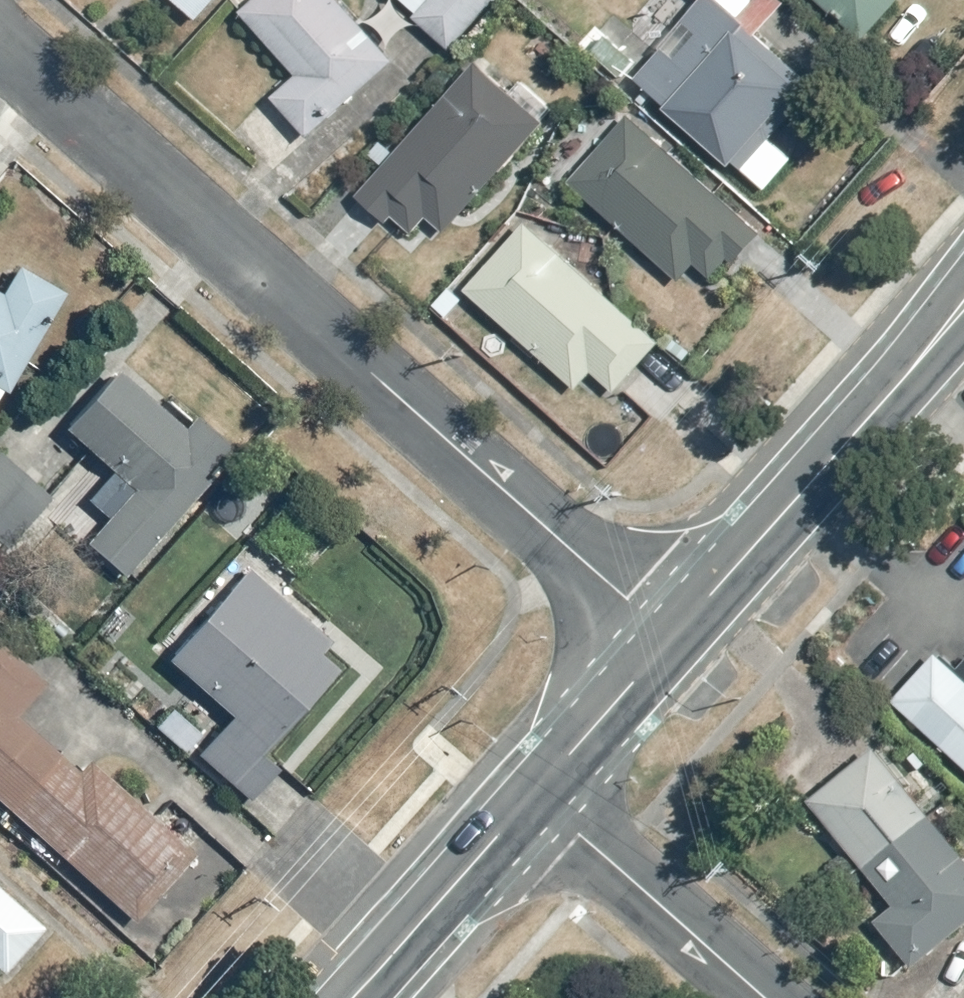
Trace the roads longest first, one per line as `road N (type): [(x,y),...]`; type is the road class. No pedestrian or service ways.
road 1 (residential): [(0,57),(673,636)]
road 2 (secondary): [(963,309),(673,636)]
road 3 (residential): [(534,796),(758,997)]
road 4 (secondary): [(534,796),(354,997)]
road 5 (secondary): [(673,636),(534,796)]

